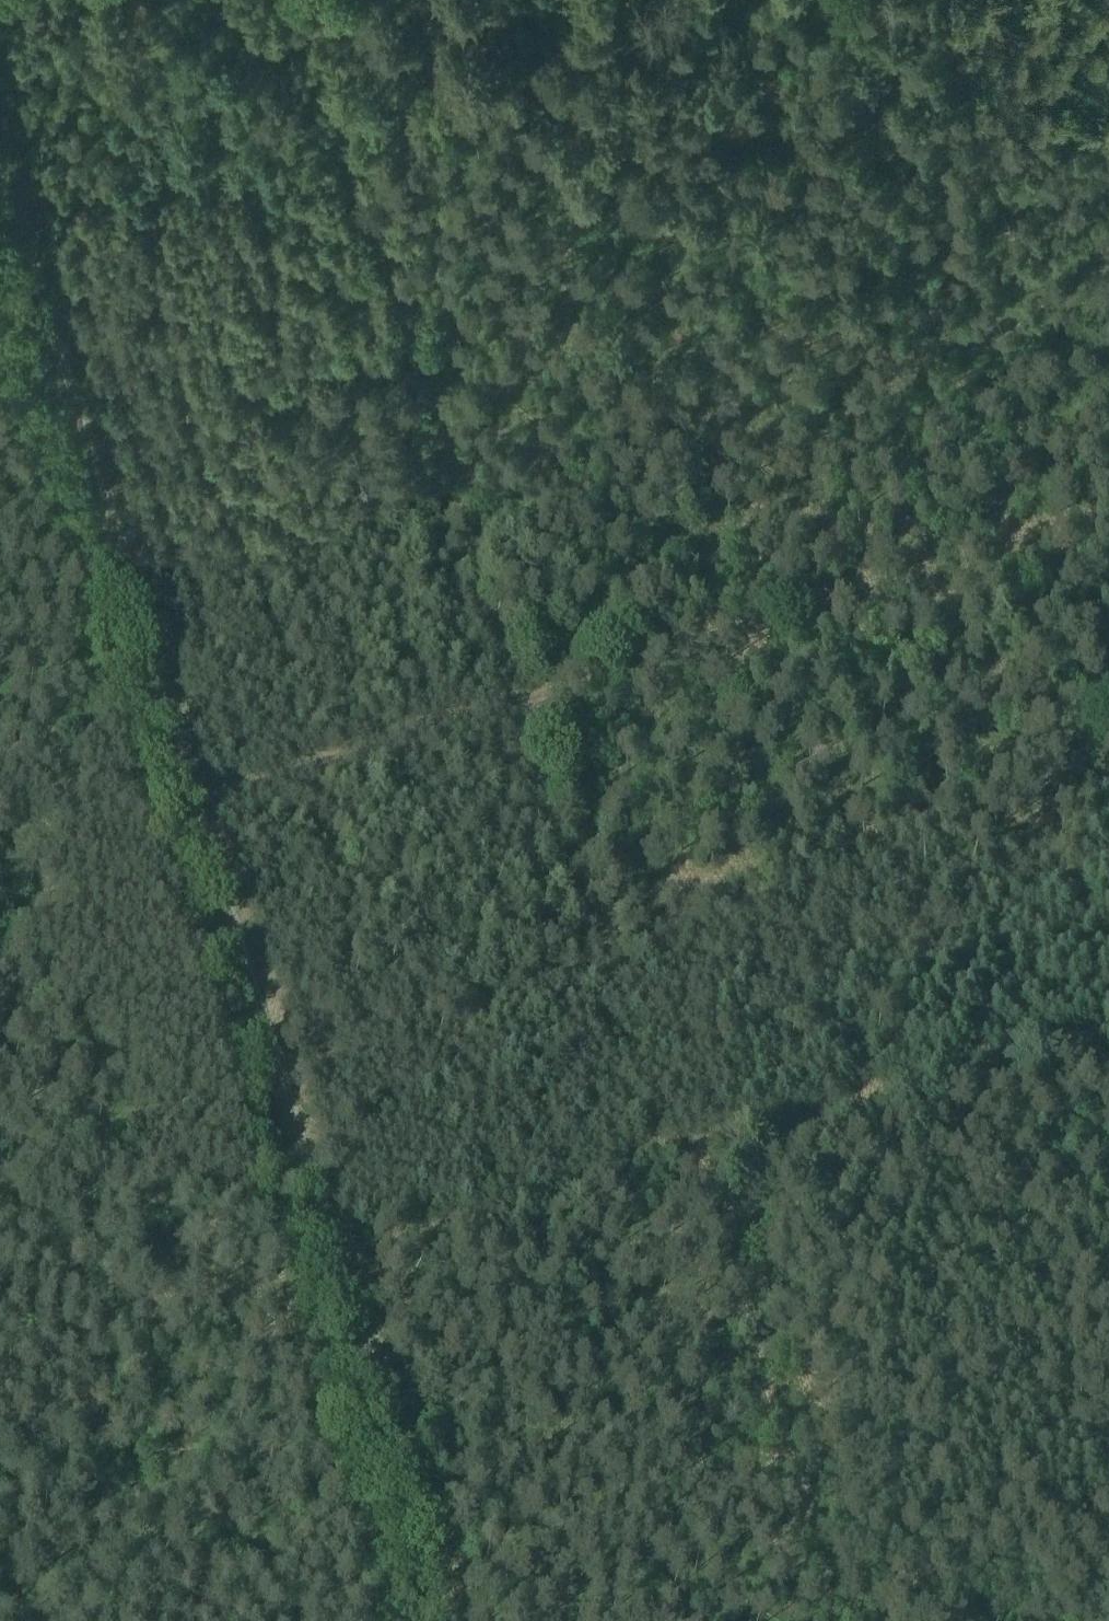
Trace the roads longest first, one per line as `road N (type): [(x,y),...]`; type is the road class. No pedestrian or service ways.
road 1 (track): [(1108,518),(193,795)]
road 2 (track): [(193,795),(385,1405),(441,1620)]
road 3 (track): [(0,160),(165,718)]
road 4 (track): [(165,718),(0,758)]

